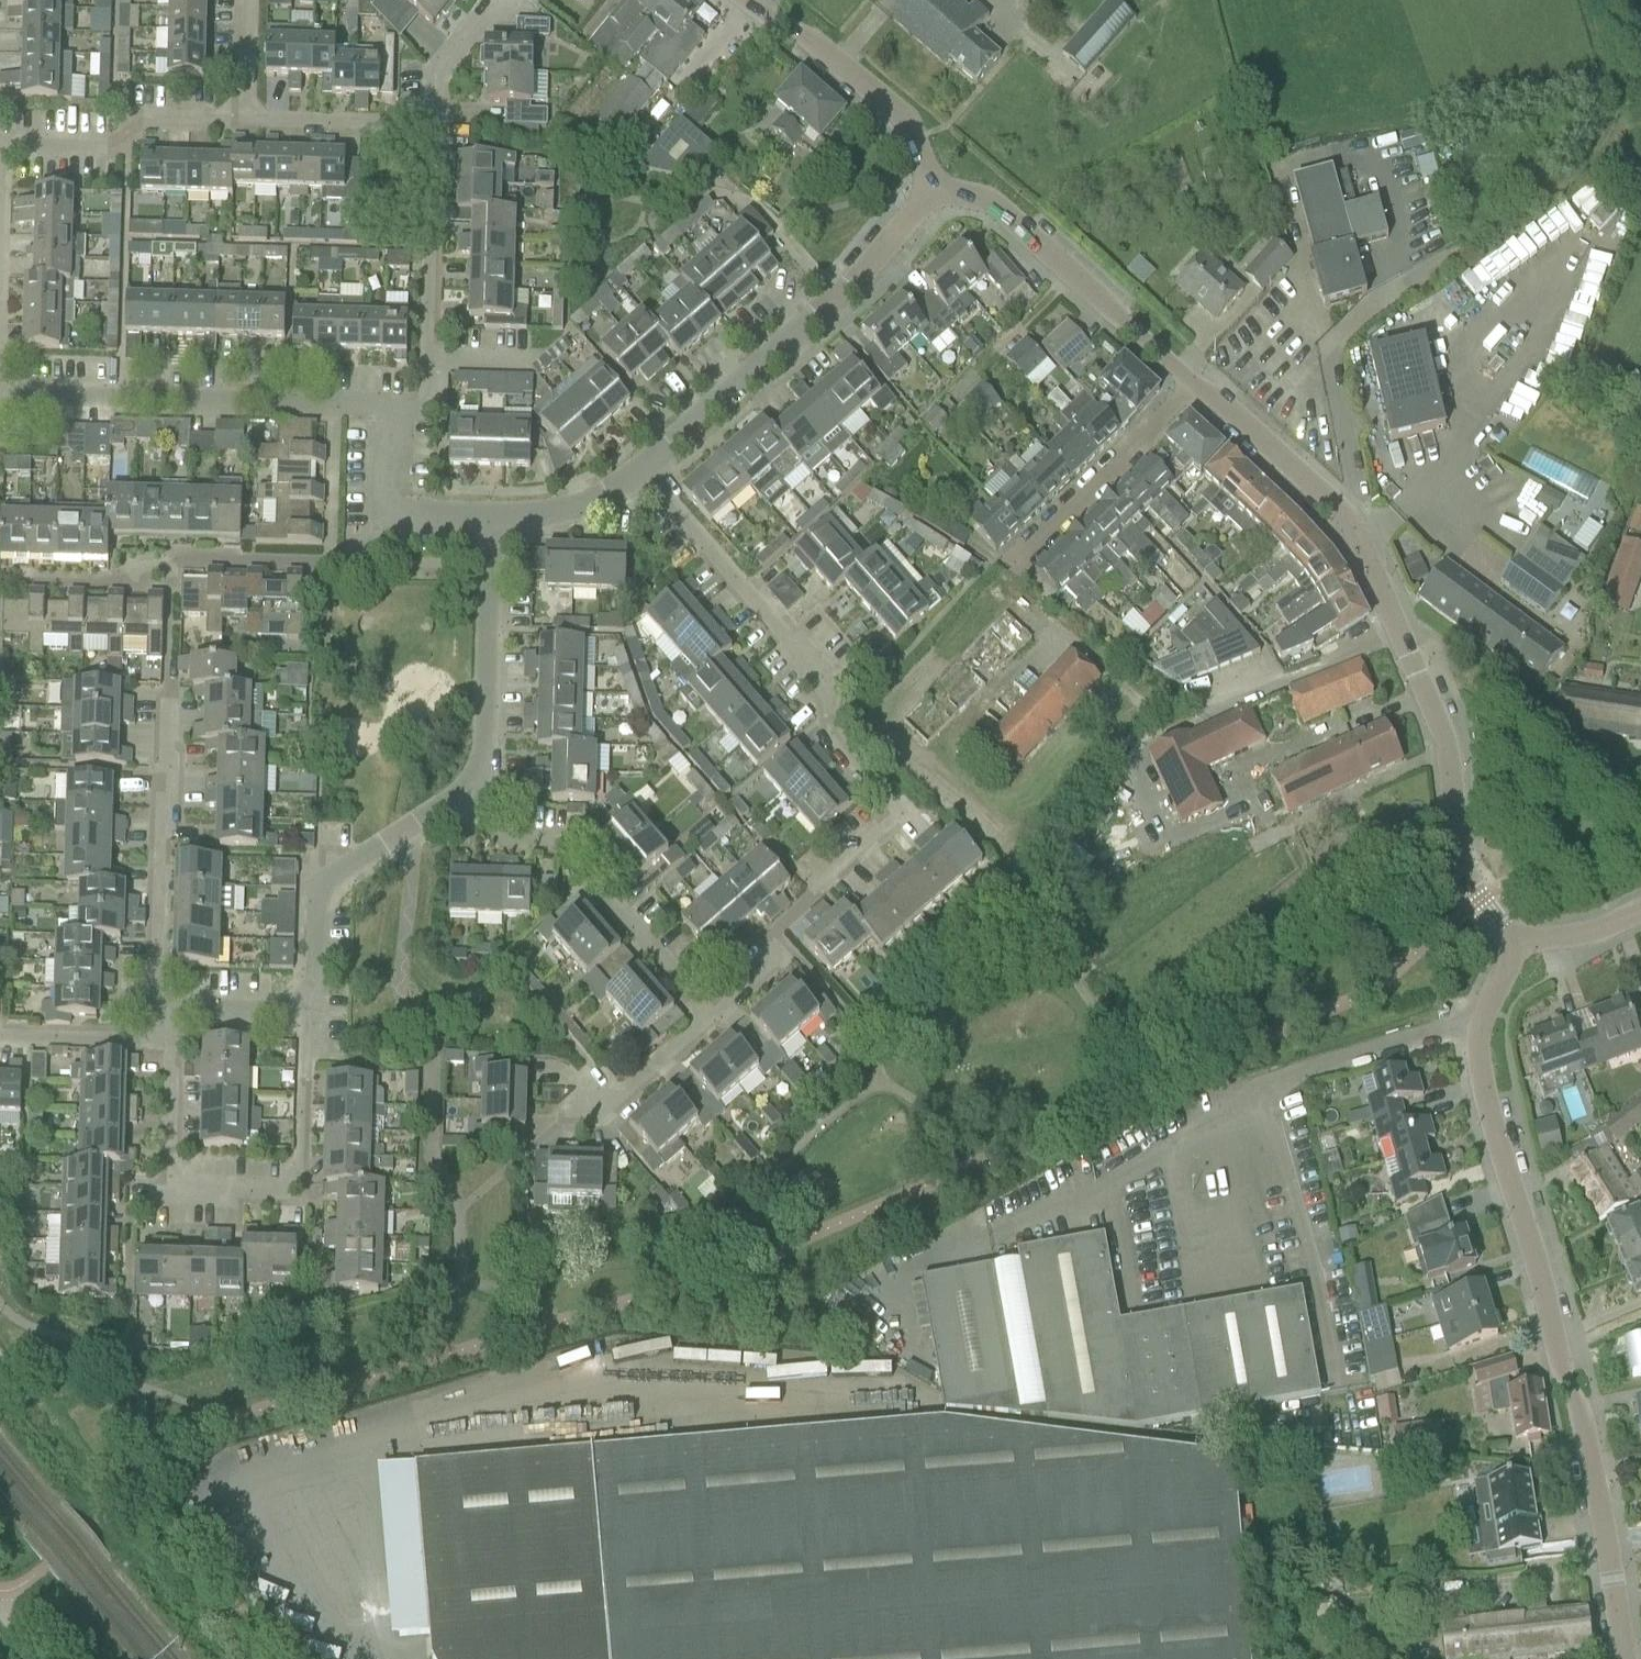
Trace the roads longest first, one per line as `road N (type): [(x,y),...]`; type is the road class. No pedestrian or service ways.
road 1 (tertiary): [(1619,1658),(1585,1432),(1479,1071),(1477,1032),(1519,948)]
road 2 (residential): [(710,1013),(900,812),(834,740),(819,674),(644,468)]
road 3 (residential): [(0,401),(426,404),(433,131)]
road 4 (residential): [(0,581),(354,563),(391,518),(485,519)]
road 5 (residential): [(163,1006),(312,1011),(315,888),(471,779)]
road 6 (residential): [(1013,847),(1116,742),(1277,688),(1399,633)]
road 7 (track): [(1586,0),(1608,67),(1610,130),(1590,169),(1413,285)]
road 8 (tertiary): [(1519,948),(1462,868),(1447,744),(1399,633)]
road 9 (residential): [(710,1013),(581,854),(504,814),(471,779)]
road 10 (tertiary): [(1399,633),(1361,534),(1194,384)]
road 11 (tertiary): [(1194,384),(989,206),(937,190)]
road 12 (residential): [(163,1006),(170,696)]
road 13 (residential): [(301,1198),(169,1194),(165,1043)]
road 14 (tertiary): [(937,190),(908,120),(740,0)]
road 15 (residential): [(471,779),(484,745),(485,519)]
road 16 (residential): [(248,123),(139,121),(114,148),(0,147)]
road 17 (residential): [(644,468),(836,296)]
road 18 (residential): [(1039,543),(1194,384)]
road 19 (residential): [(433,131),(248,123)]
road 20 (residential): [(485,519),(577,500),(644,468)]
road 21 (residential): [(165,1043),(0,1038)]
road 22 (residential): [(585,1086),(627,1086),(710,1013)]
road 23 (residential): [(433,131),(438,76),(491,0)]
road 24 (residential): [(836,296),(937,190)]
road 25 (residential): [(836,296),(743,197)]
road 26 (residential): [(1519,948),(1640,914)]
road 27 (residential): [(248,123),(251,0)]

